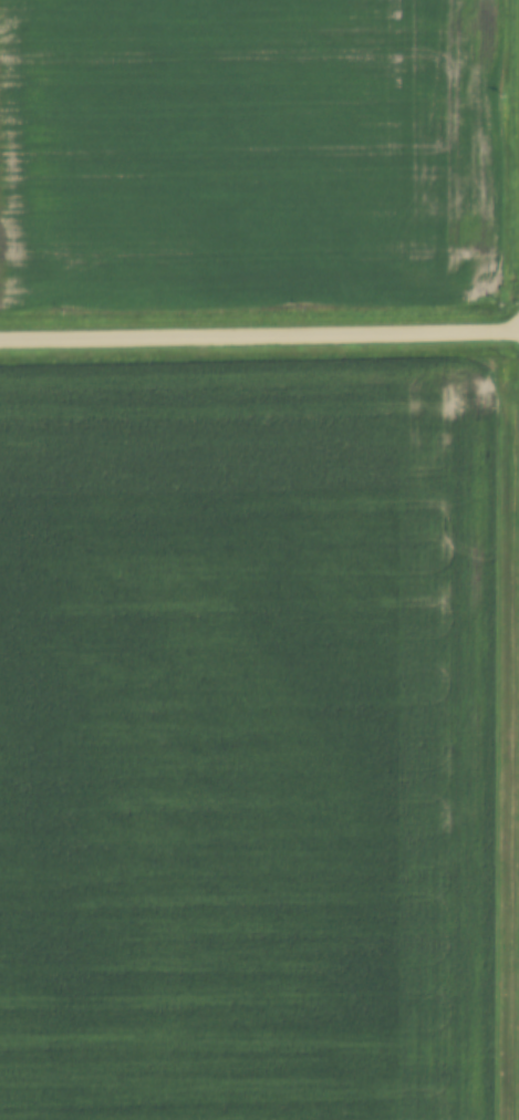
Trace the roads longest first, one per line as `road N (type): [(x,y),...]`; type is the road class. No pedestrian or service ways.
road 1 (residential): [(518,336),(0,343)]

